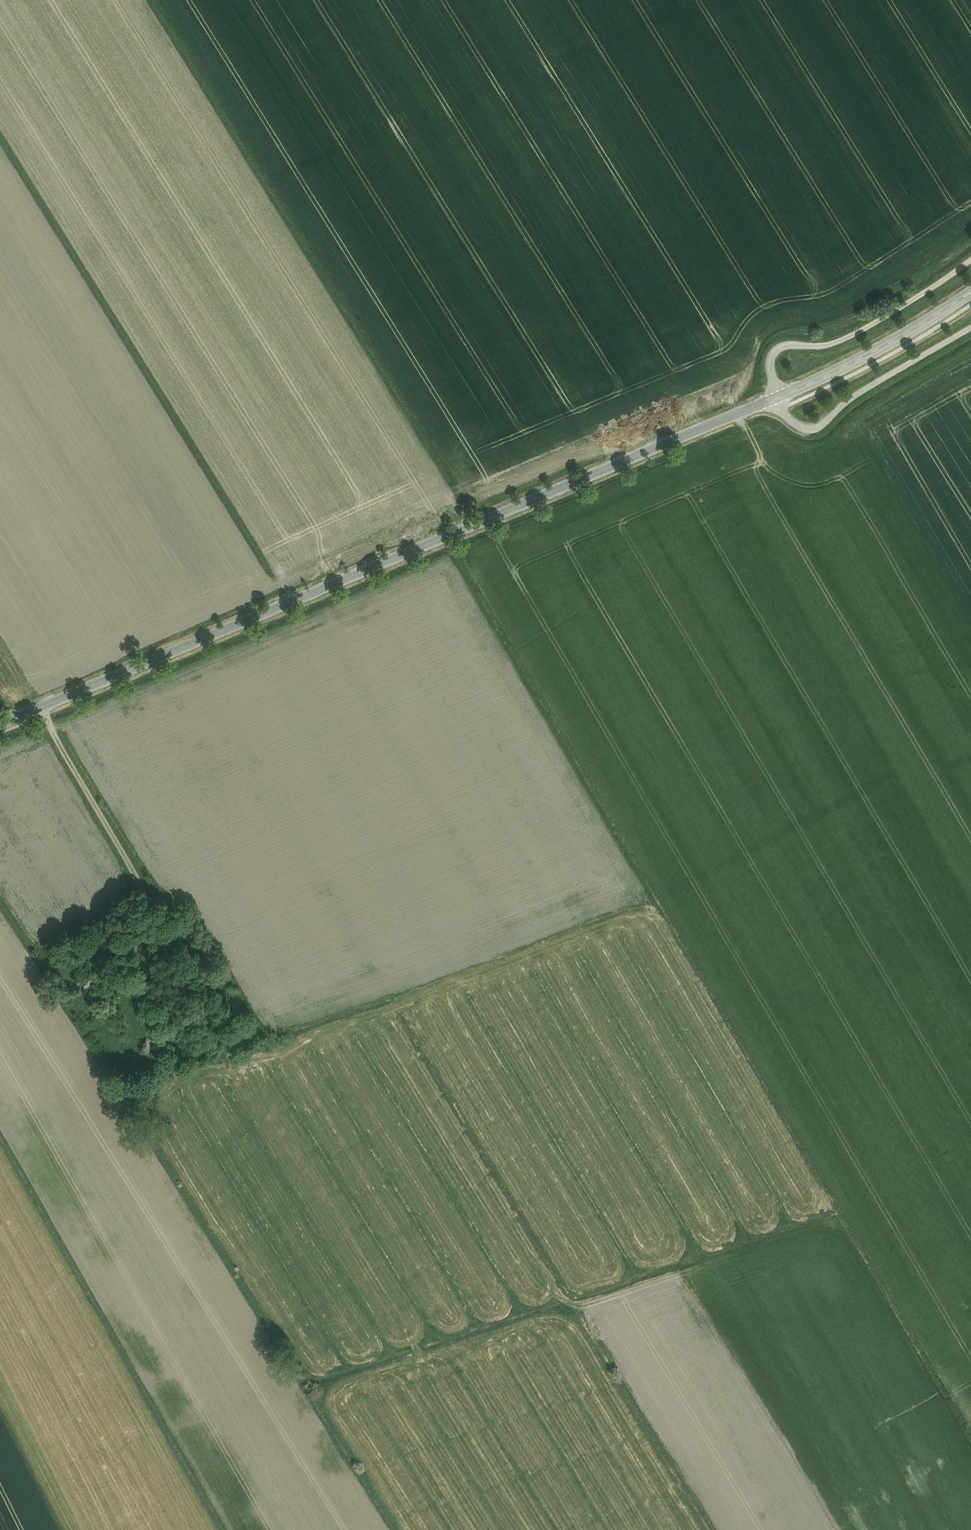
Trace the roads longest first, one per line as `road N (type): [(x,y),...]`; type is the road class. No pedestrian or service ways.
road 1 (tertiary): [(970,292),(776,399),(0,726)]
road 2 (track): [(41,709),(176,957),(404,1330)]
road 3 (track): [(240,1060),(365,1015)]

